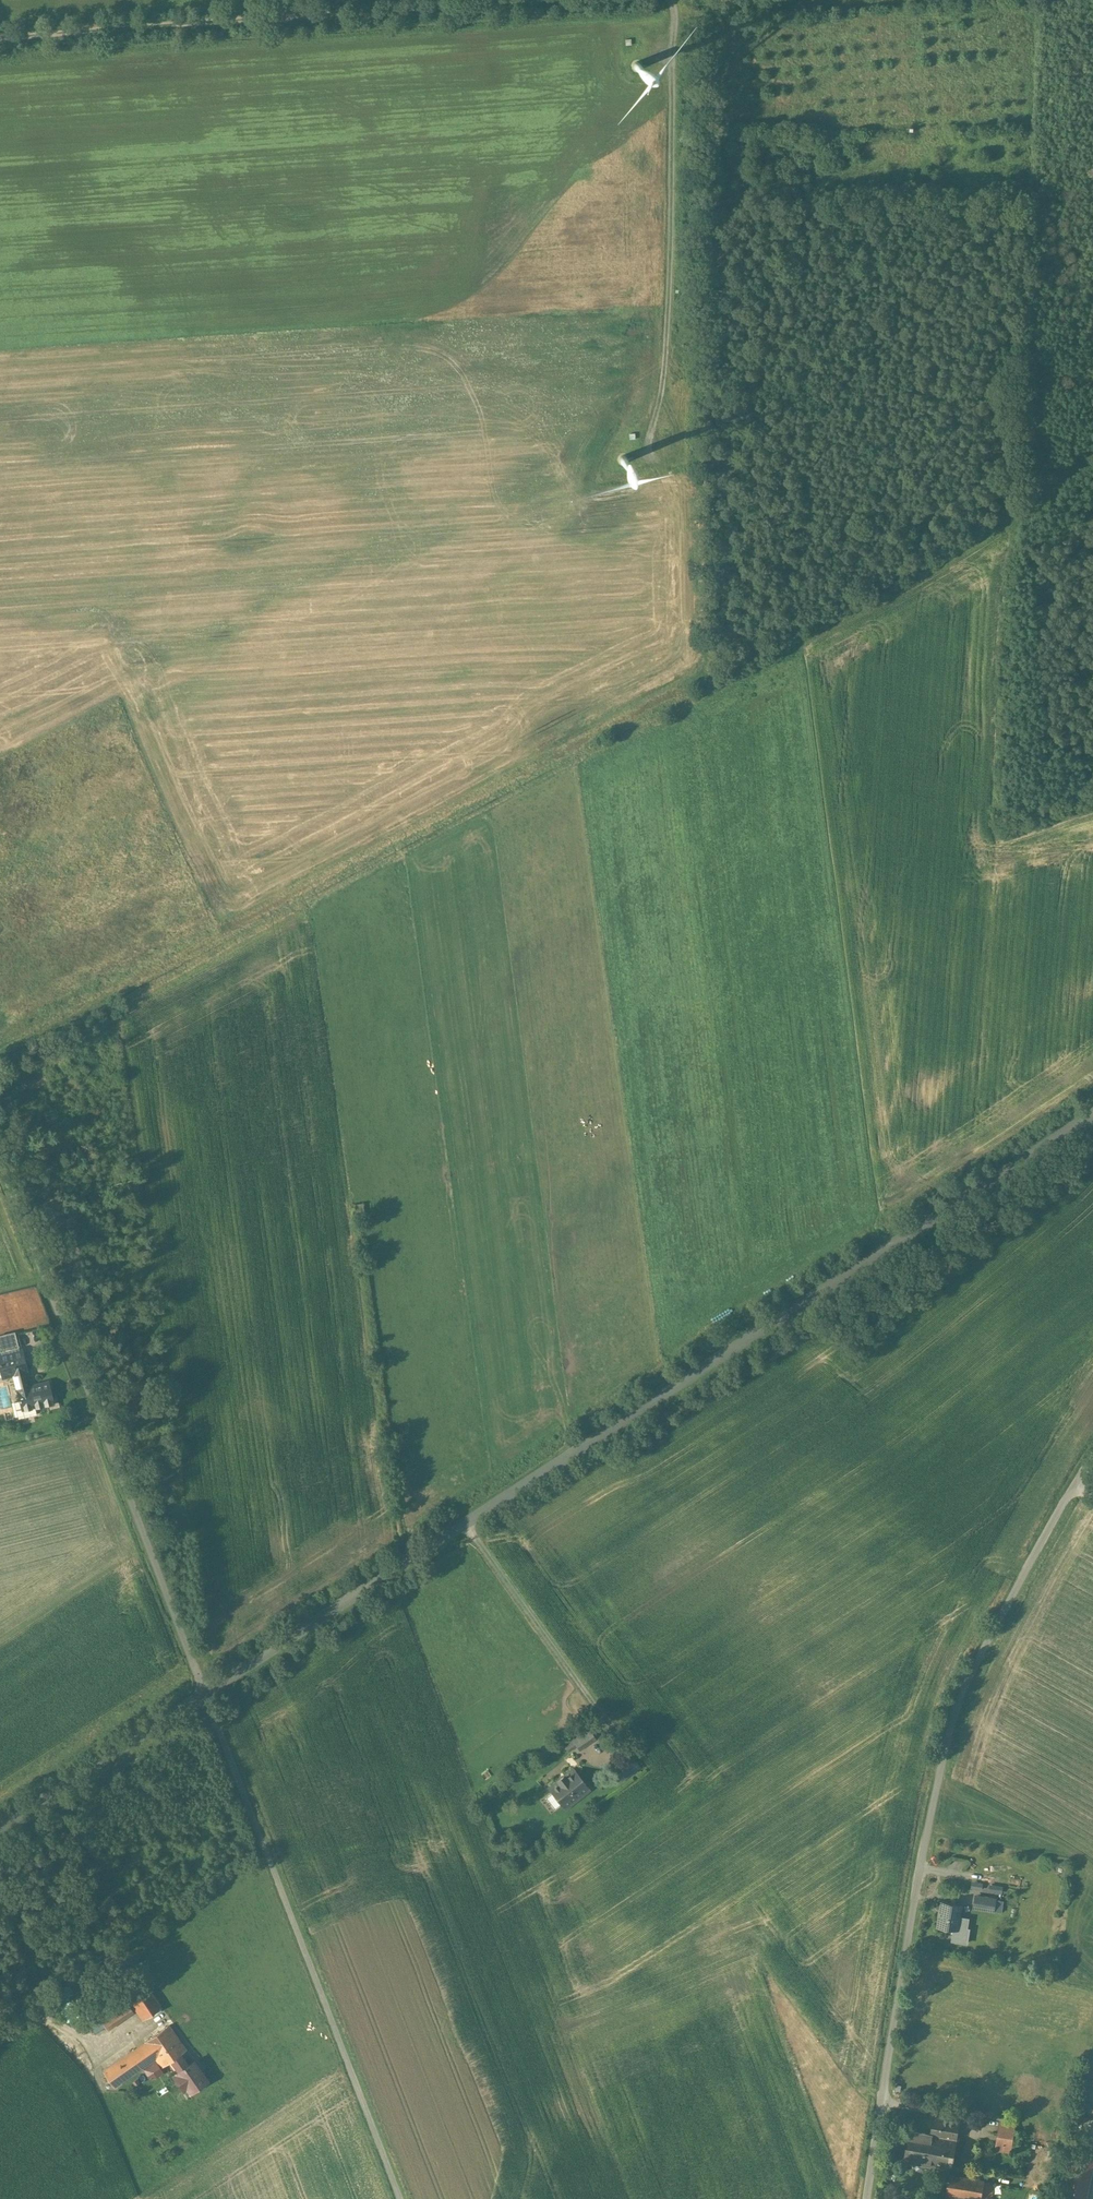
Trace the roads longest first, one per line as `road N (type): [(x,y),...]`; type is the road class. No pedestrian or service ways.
road 1 (unclassified): [(205,1693),(1092,1116)]
road 2 (unclassified): [(866,2198),(926,1835),(960,1691),(1092,1457)]
road 3 (unclassified): [(205,1693),(399,2198)]
road 4 (track): [(525,0),(0,39)]
road 5 (track): [(671,0),(668,340),(651,462)]
road 6 (unclassified): [(0,1827),(205,1693)]

